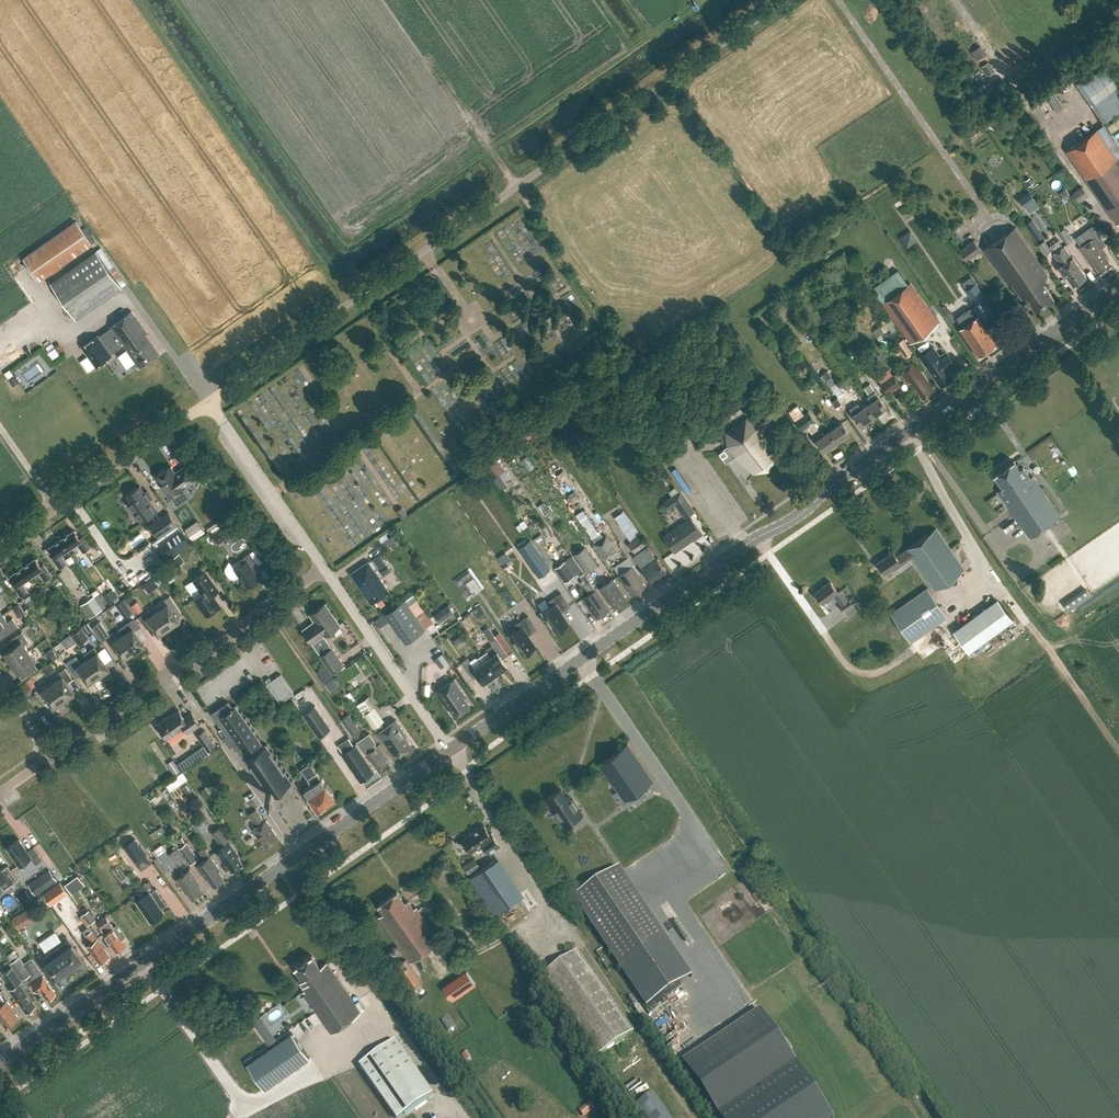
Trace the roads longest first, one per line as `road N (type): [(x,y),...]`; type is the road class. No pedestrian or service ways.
road 1 (tertiary): [(451,749),(754,537),(795,517),(1118,285)]
road 2 (unclassified): [(208,400),(786,0)]
road 3 (tertiary): [(0,1060),(451,749)]
road 4 (residential): [(52,756),(324,568)]
road 5 (residential): [(0,546),(208,400)]
road 6 (residential): [(451,749),(324,568)]
road 7 (residential): [(324,568),(208,400)]

